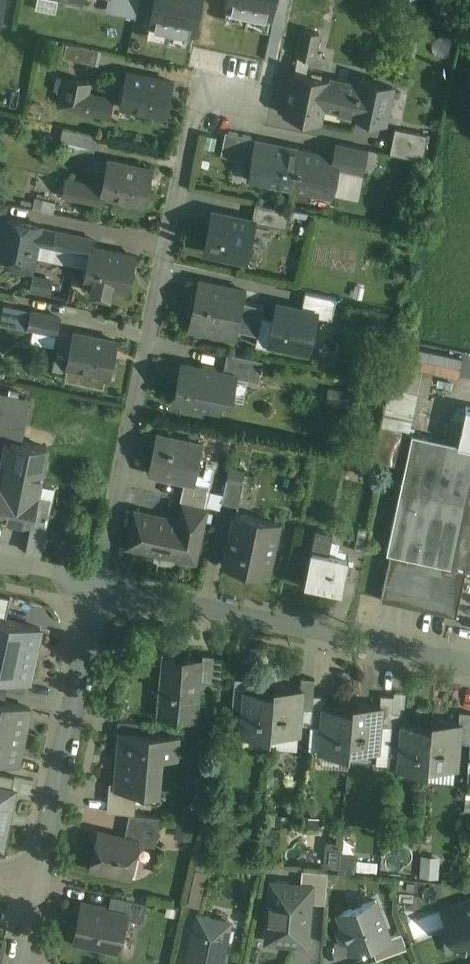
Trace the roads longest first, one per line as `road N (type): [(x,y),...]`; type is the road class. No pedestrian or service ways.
road 1 (residential): [(99,586),(204,87)]
road 2 (residential): [(469,666),(99,586)]
road 3 (residential): [(38,877),(99,586)]

